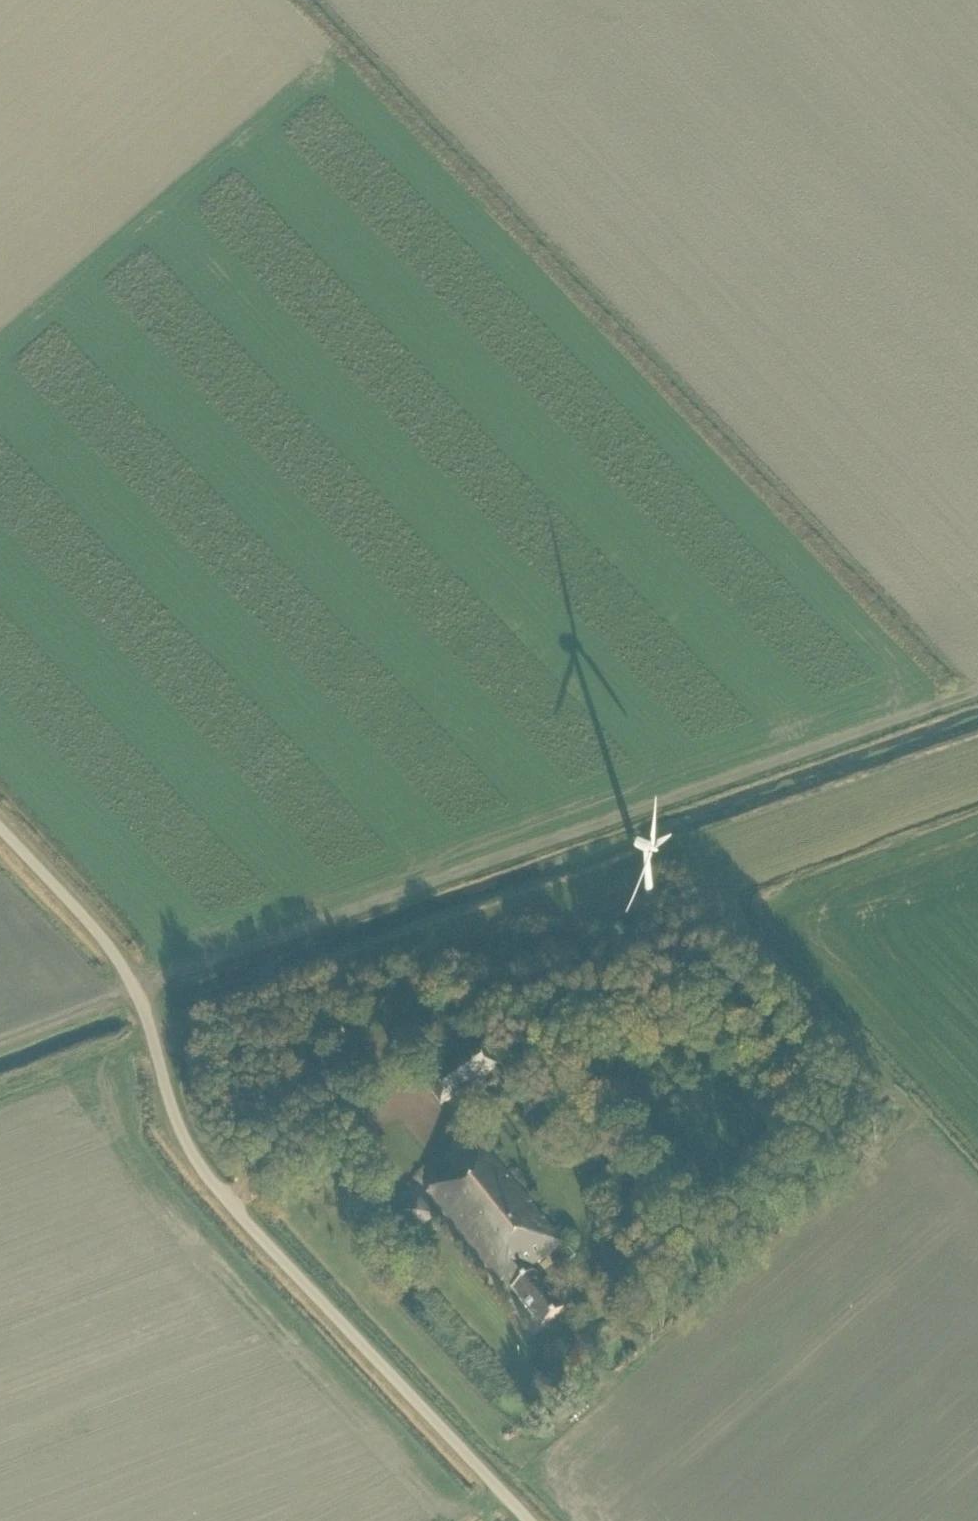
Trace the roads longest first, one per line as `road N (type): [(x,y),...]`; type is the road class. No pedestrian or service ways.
road 1 (unclassified): [(527,1520),(205,1175),(124,966),(0,830)]
road 2 (track): [(137,994),(0,1045)]

